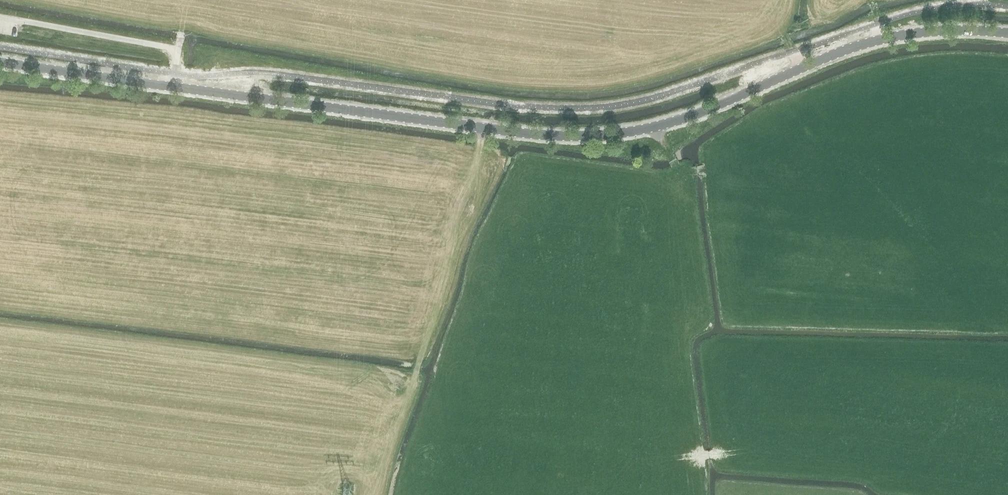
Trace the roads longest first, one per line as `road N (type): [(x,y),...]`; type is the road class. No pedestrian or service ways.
road 1 (secondary): [(1007,33),(885,39),(667,124),(585,136),(0,62)]

